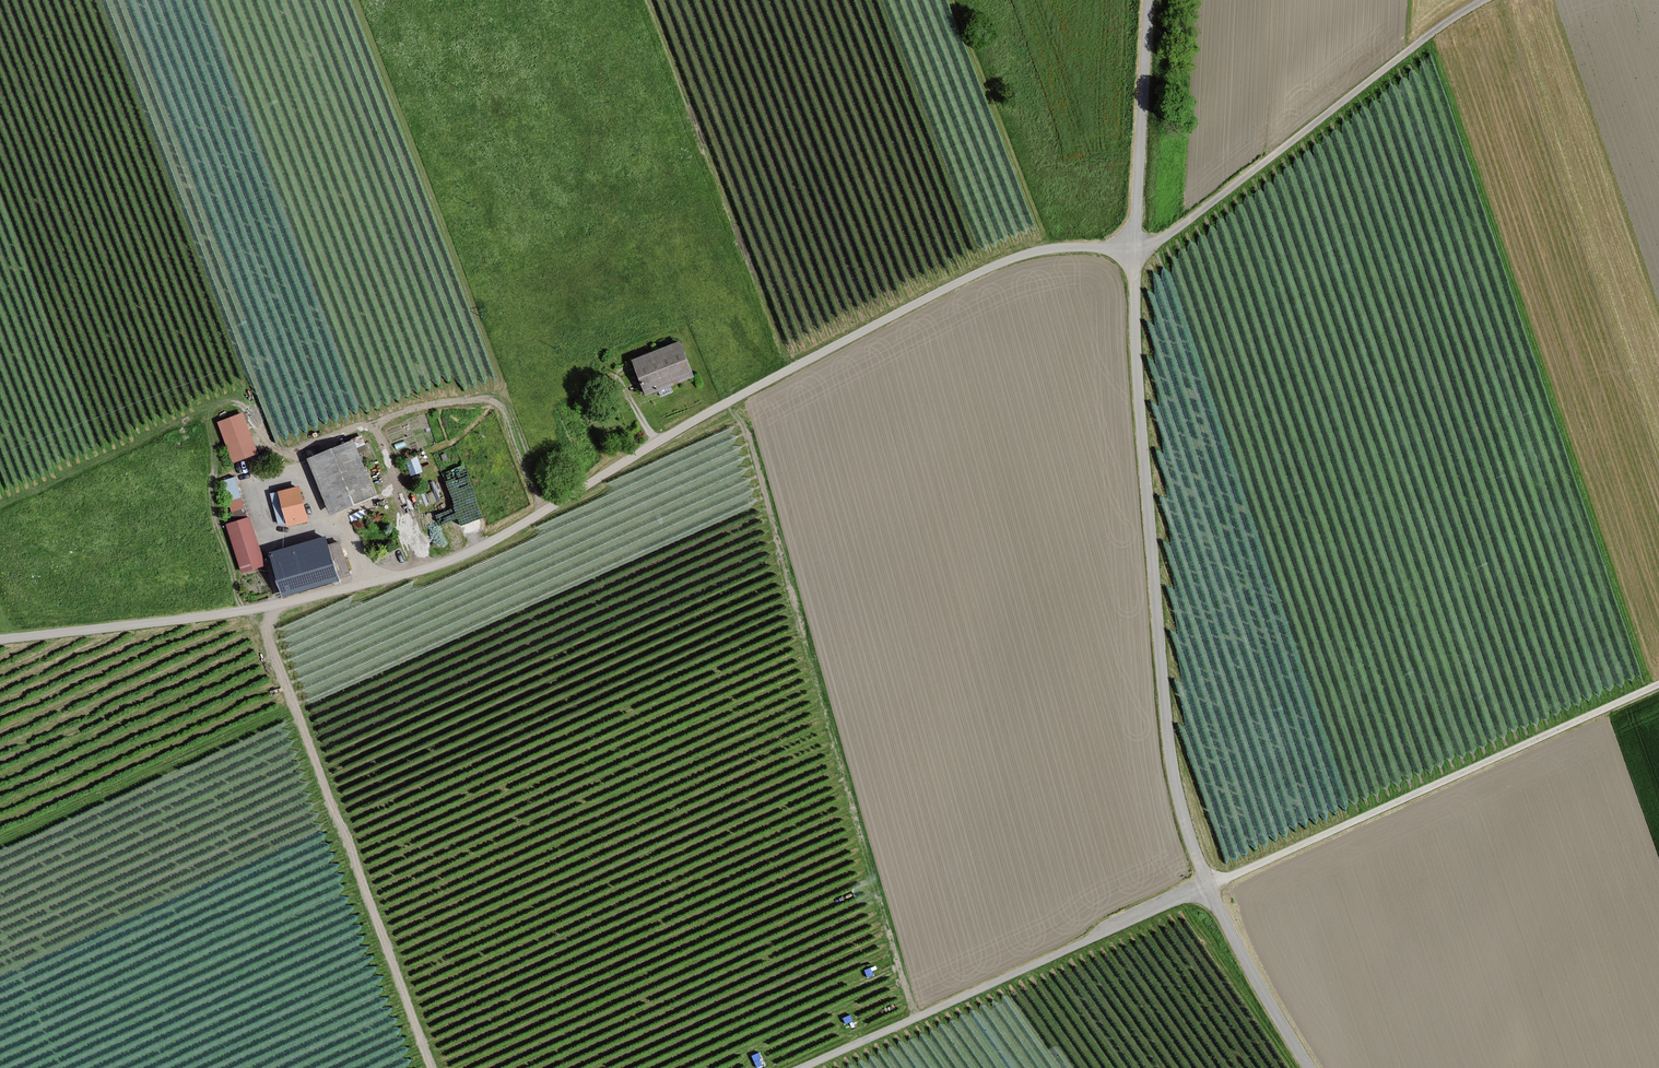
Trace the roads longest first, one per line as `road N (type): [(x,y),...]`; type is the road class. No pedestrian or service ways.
road 1 (unclassified): [(0,640),(271,609),(443,566),(952,287),(1059,247),(1131,248)]
road 2 (unclassified): [(1207,886),(1166,733),(1131,248)]
road 3 (track): [(916,1017),(746,423),(729,404)]
road 4 (unclassified): [(1207,886),(1658,684)]
road 5 (track): [(271,609),(267,635),(432,1067)]
road 6 (unclassified): [(804,1067),(1207,886)]
road 7 (unclassified): [(1131,248),(1179,228),(1486,0)]
road 8 (unclassified): [(1131,248),(1146,0)]
road 9 (unclassified): [(1309,1067),(1274,1020),(1207,886)]

